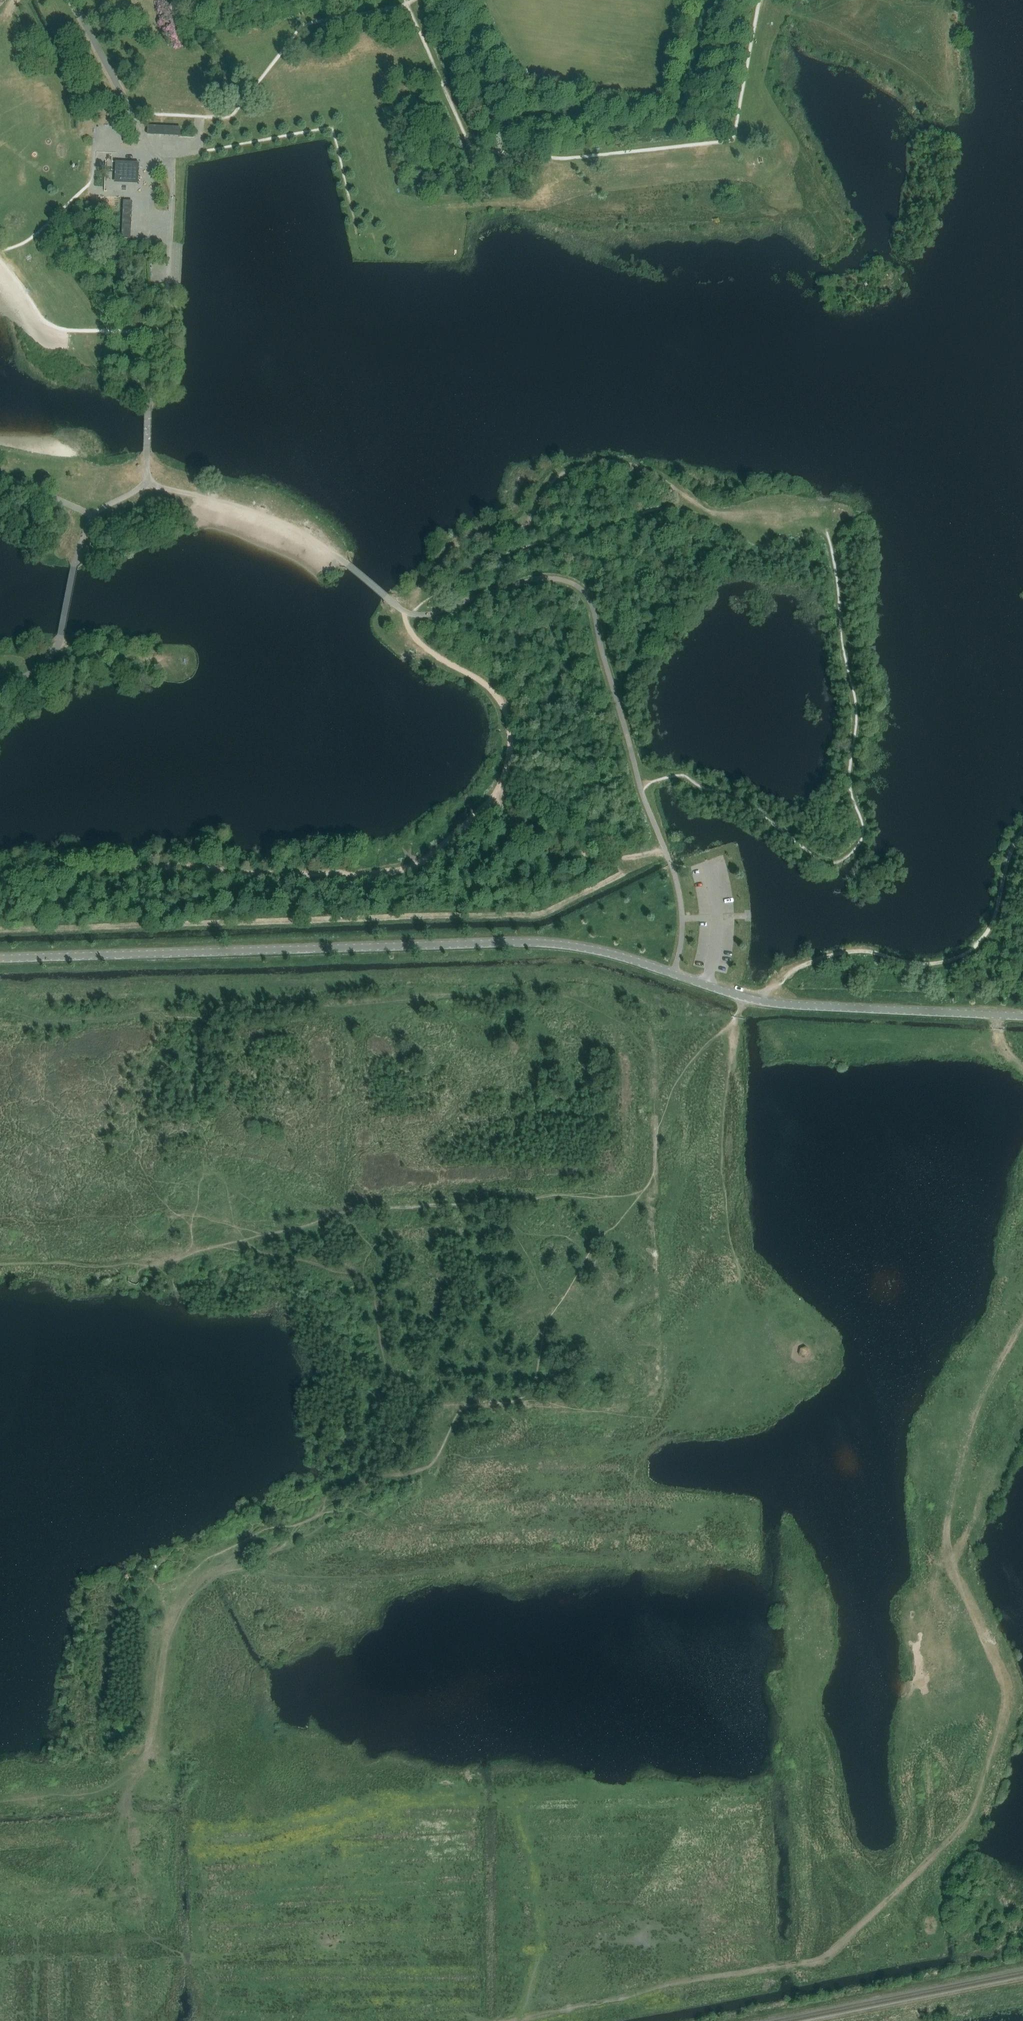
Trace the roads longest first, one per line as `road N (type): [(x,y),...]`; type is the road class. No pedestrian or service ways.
road 1 (unclassified): [(1022,1016),(784,1005),(620,956),(531,943),(0,959)]

